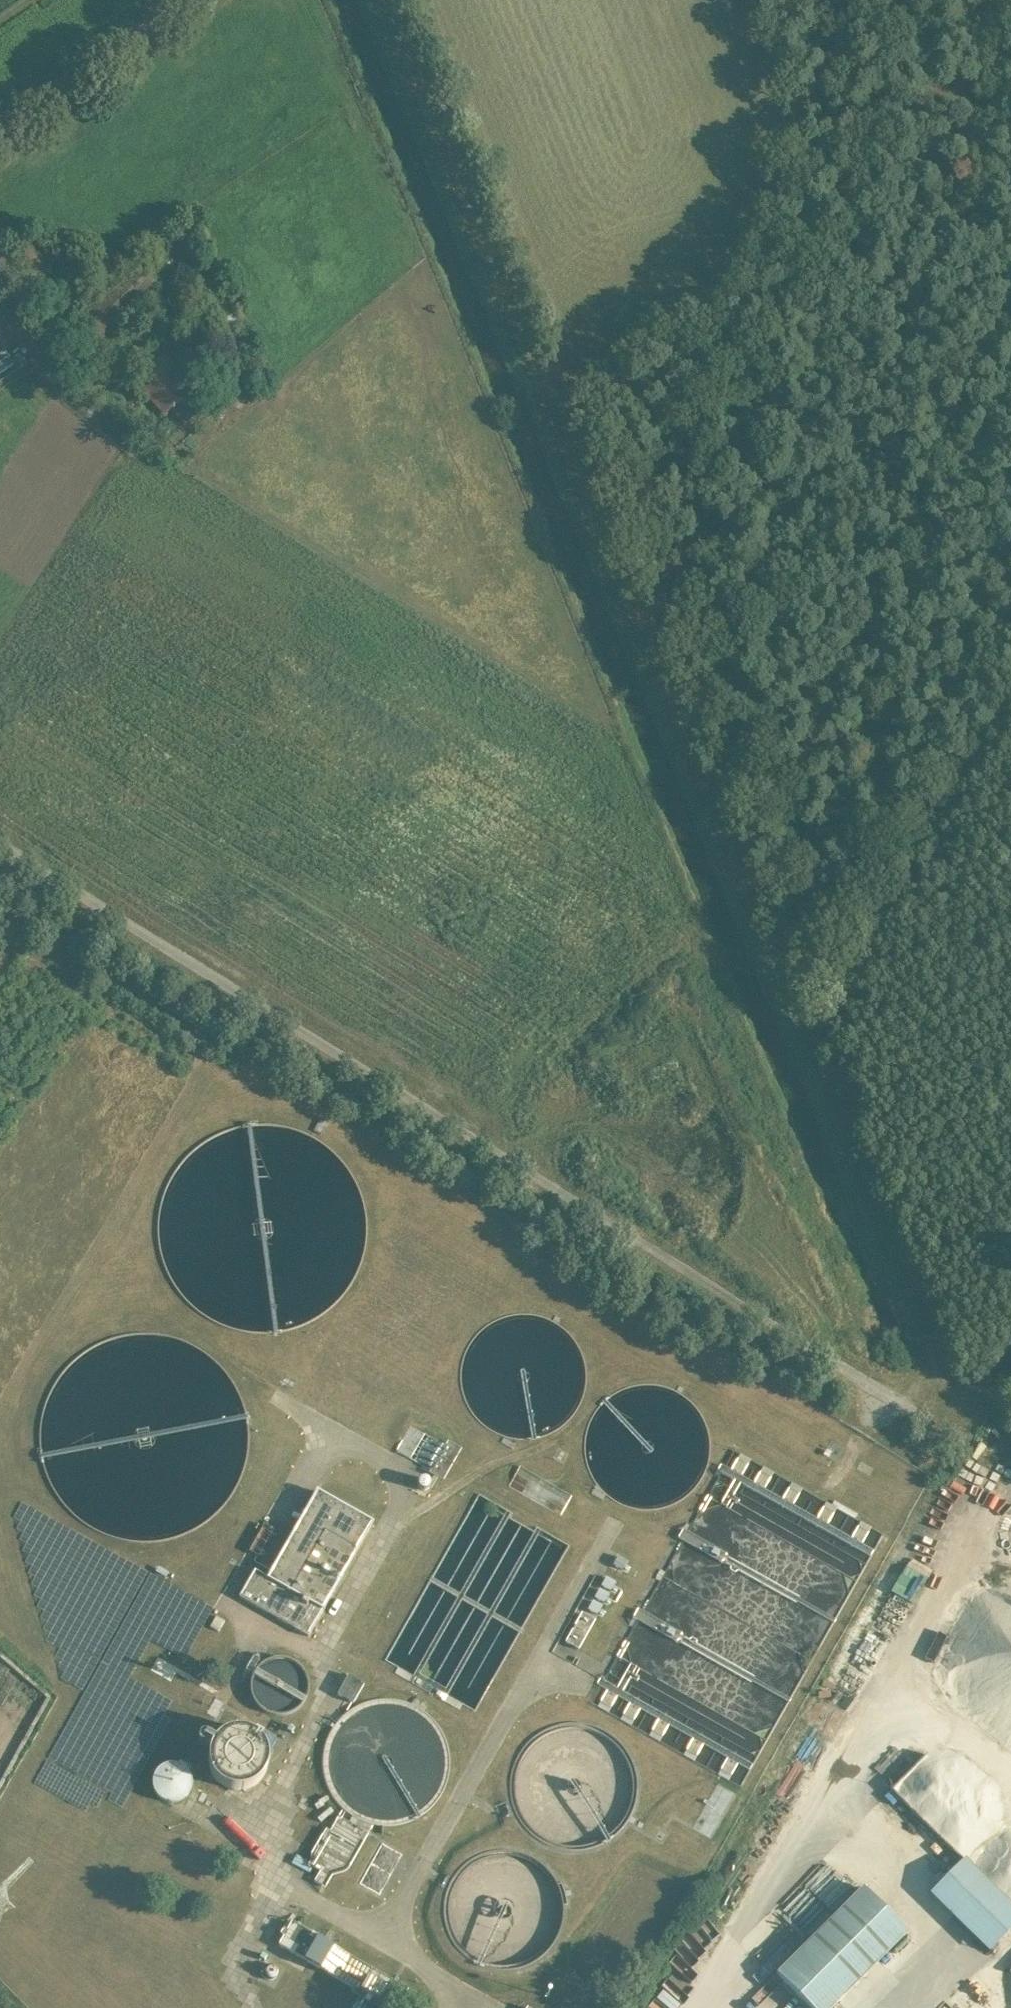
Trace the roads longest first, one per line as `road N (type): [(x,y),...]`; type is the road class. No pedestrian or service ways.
road 1 (track): [(914,1411),(939,1366),(485,260),(387,0)]
road 2 (unclassified): [(914,1411),(0,842)]
road 3 (unclassified): [(0,130),(190,0)]

